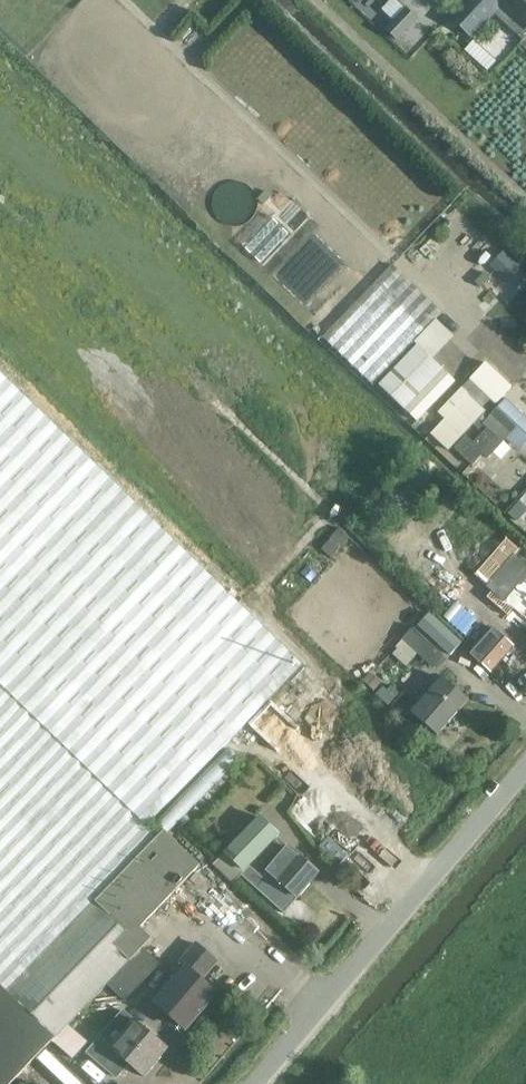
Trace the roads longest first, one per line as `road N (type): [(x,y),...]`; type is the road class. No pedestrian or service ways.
road 1 (unclassified): [(253,1083),(525,762)]

